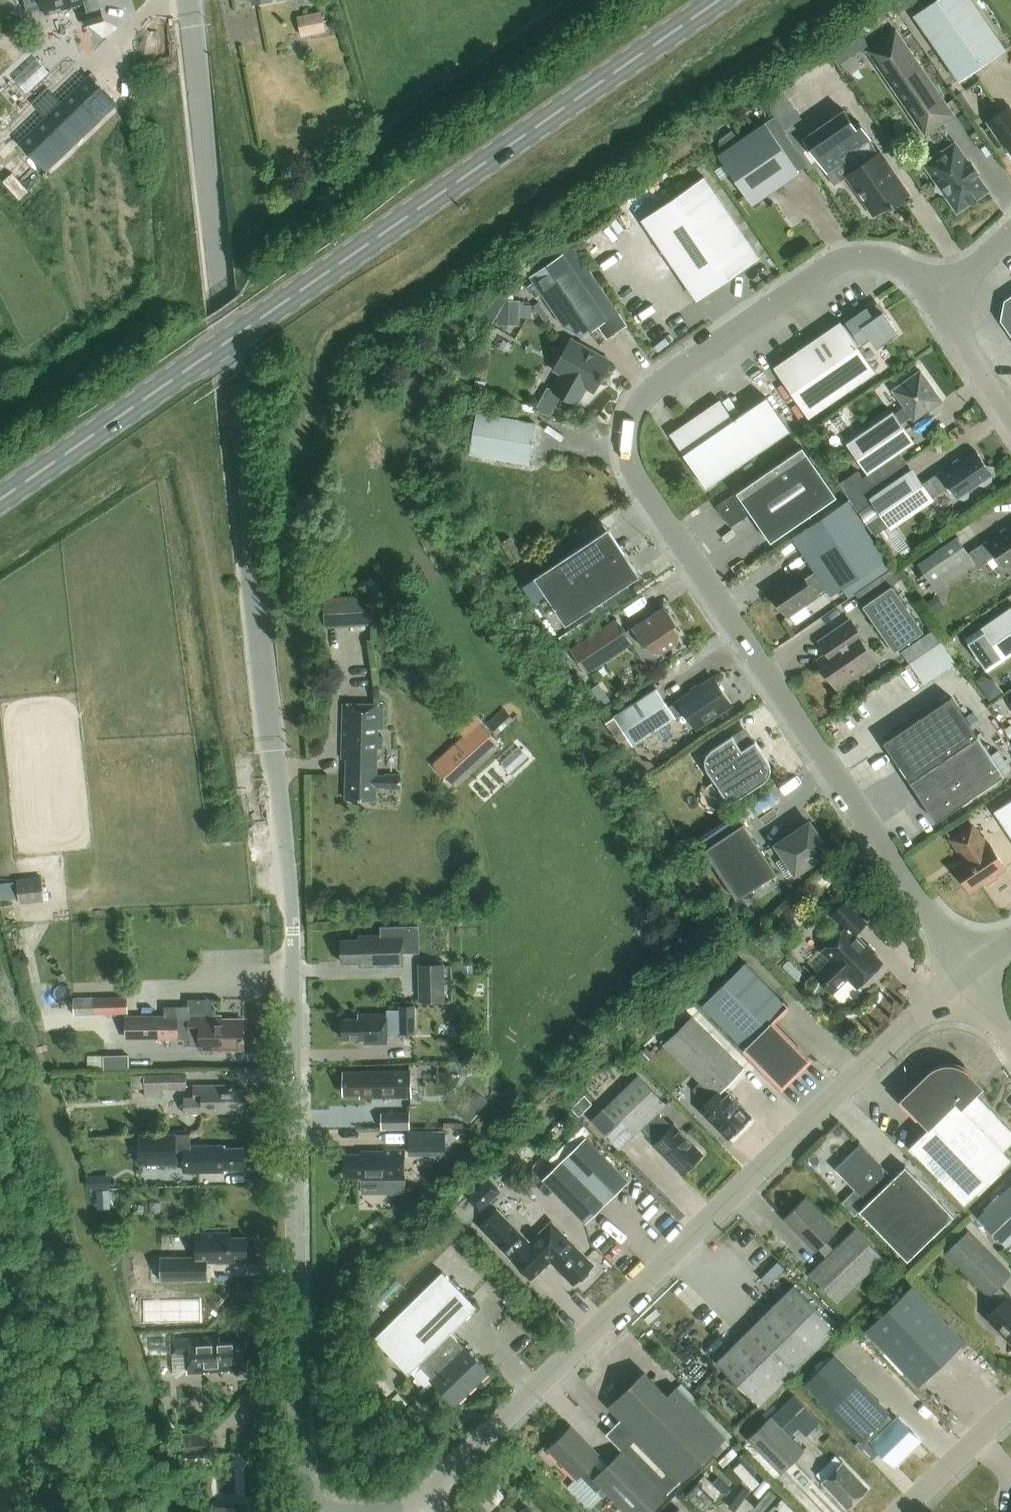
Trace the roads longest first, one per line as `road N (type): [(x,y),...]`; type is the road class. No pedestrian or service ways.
road 1 (unclassified): [(307,1511),(294,1290),(292,929),(186,0)]
road 2 (residential): [(966,972),(640,480),(628,441),(640,403),(673,373),(845,257),(889,261),(934,289)]
road 3 (primary): [(0,501),(720,0)]
road 4 (residential): [(410,1510),(966,972)]
road 5 (track): [(139,0),(0,130)]
road 6 (residential): [(1010,1403),(897,1511)]
road 7 (residential): [(1010,414),(934,289)]

